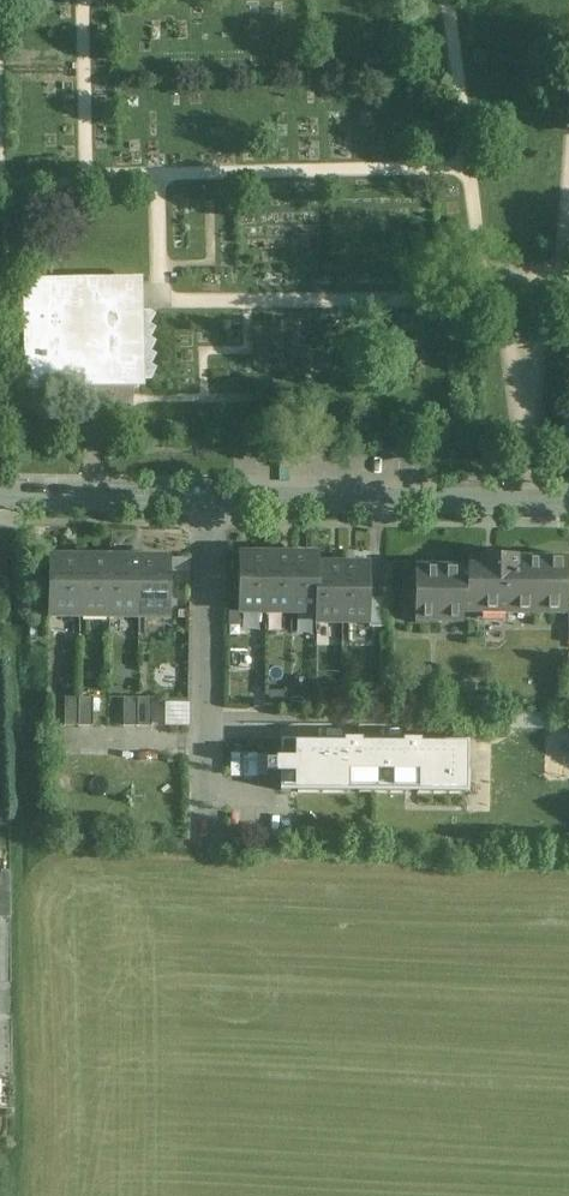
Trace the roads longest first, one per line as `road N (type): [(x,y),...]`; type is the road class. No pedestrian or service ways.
road 1 (residential): [(211,493),(568,496)]
road 2 (residential): [(208,819),(211,493)]
road 3 (residential): [(0,494),(211,493)]

